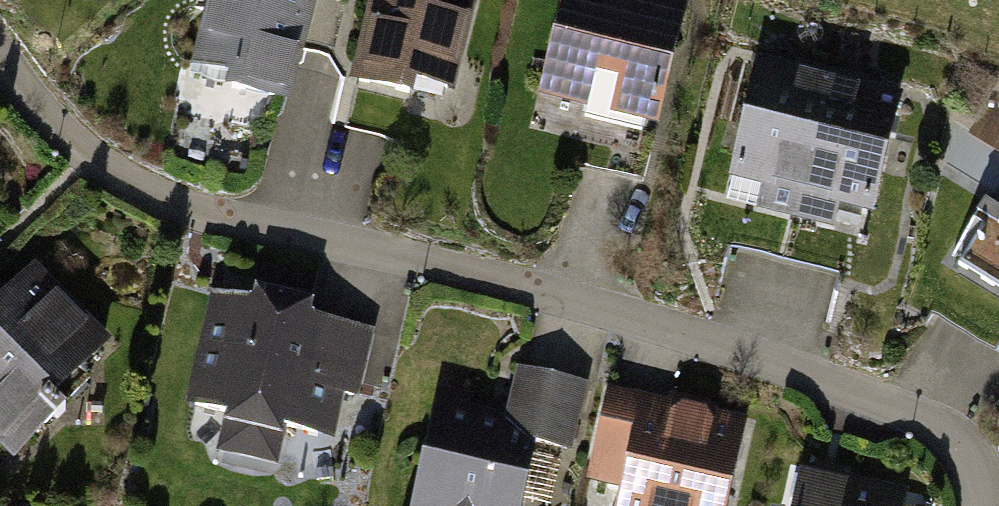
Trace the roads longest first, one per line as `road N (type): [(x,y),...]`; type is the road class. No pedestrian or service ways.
road 1 (residential): [(0,51),(103,161),(158,195),(637,325),(907,411),(976,452),(988,505)]

